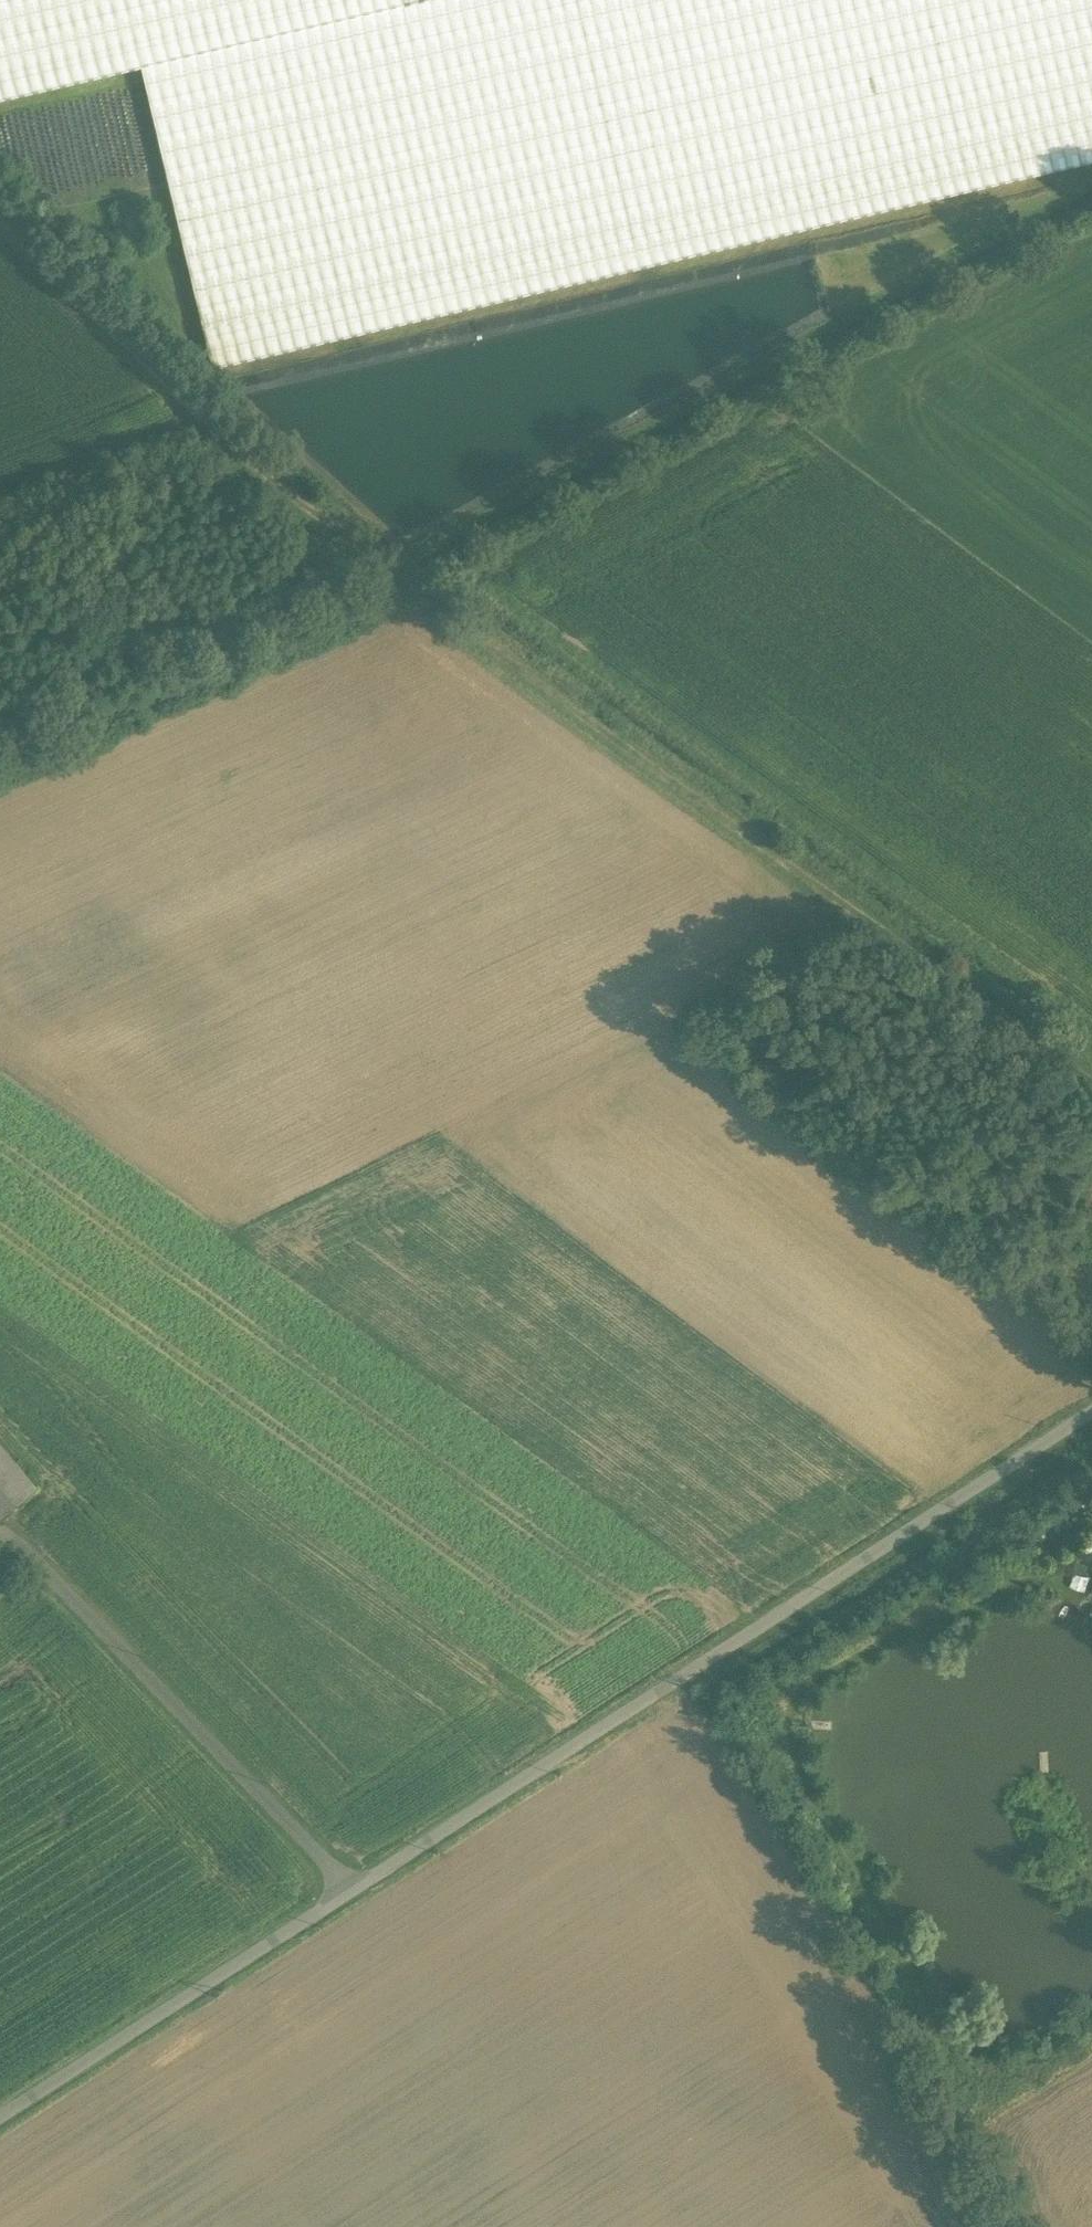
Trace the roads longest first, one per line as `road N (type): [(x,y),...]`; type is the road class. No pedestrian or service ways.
road 1 (track): [(0,226),(396,583),(1091,1094)]
road 2 (unclassified): [(1091,1411),(0,2119)]

